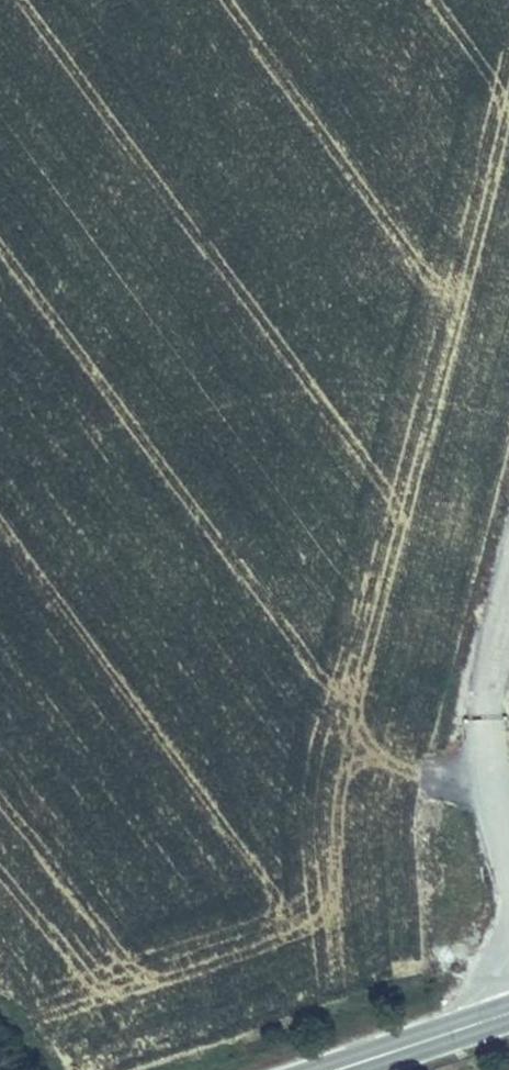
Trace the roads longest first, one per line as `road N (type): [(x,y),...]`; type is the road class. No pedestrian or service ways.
road 1 (primary): [(508,1017),(344,1069)]

